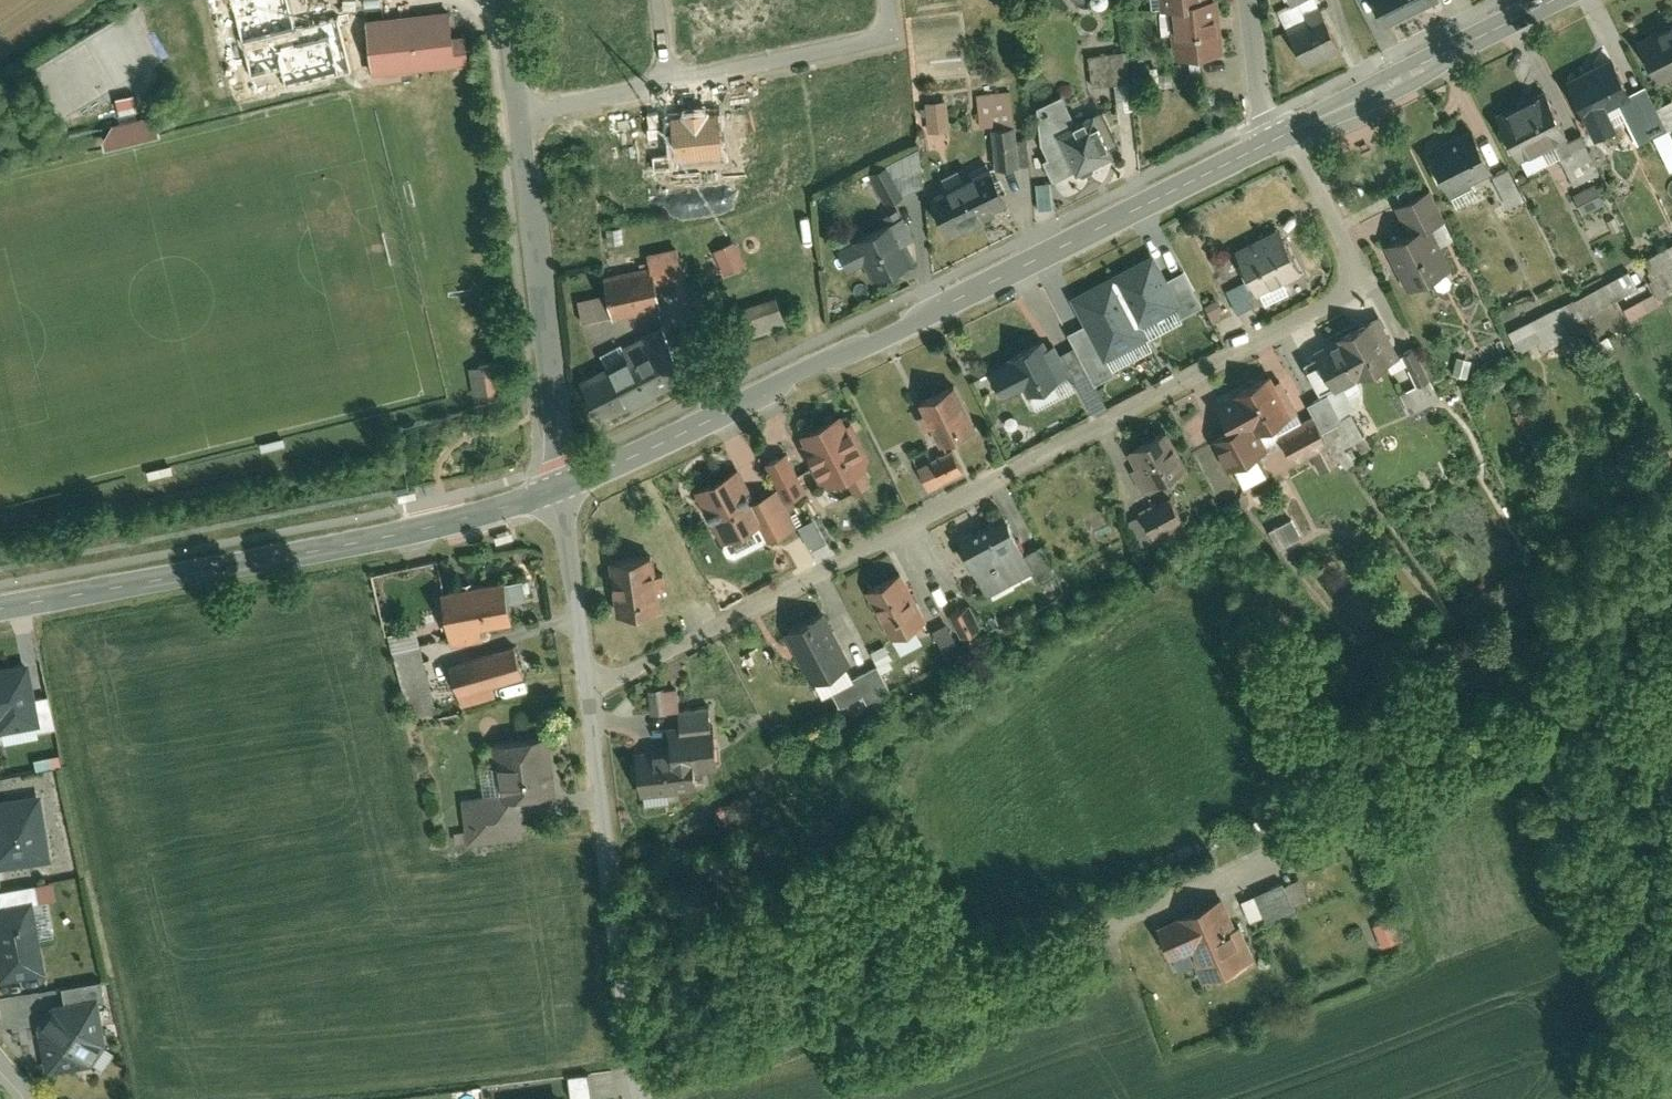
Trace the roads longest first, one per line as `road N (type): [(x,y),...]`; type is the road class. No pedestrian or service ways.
road 1 (residential): [(1288,135),(1360,266),(1356,295),(597,692)]
road 2 (tertiary): [(565,489),(866,349),(1288,135)]
road 3 (track): [(1671,626),(1297,866),(1085,939)]
road 4 (tertiary): [(0,613),(409,531),(565,489)]
road 5 (residential): [(645,1098),(597,692)]
road 6 (residential): [(565,489),(526,114)]
road 7 (tertiary): [(1288,135),(1558,0)]
road 8 (residential): [(668,86),(879,39),(890,19),(889,0)]
road 9 (residential): [(597,692),(565,489)]
road 10 (residential): [(526,114),(668,86)]
road 11 (residential): [(1256,0),(1268,104),(1288,135)]

